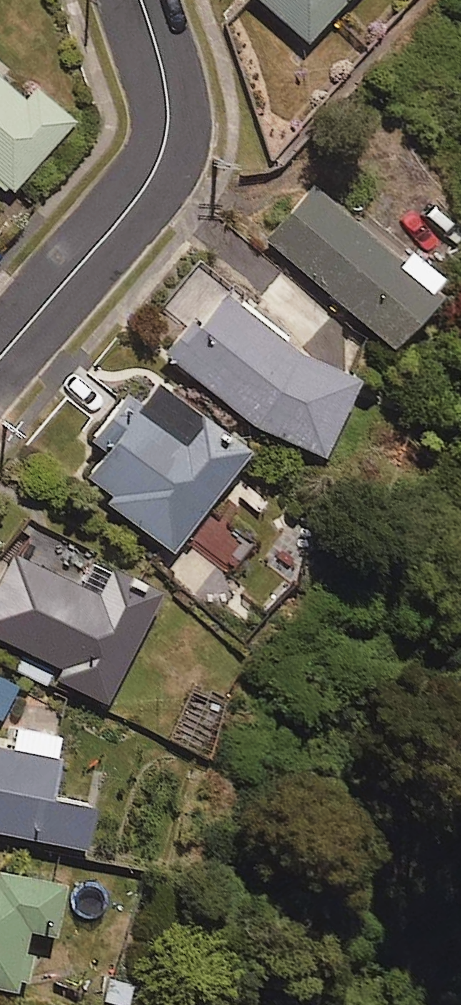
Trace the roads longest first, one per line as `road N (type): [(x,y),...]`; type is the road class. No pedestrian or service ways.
road 1 (residential): [(0,363),(155,165),(164,86),(138,0)]

